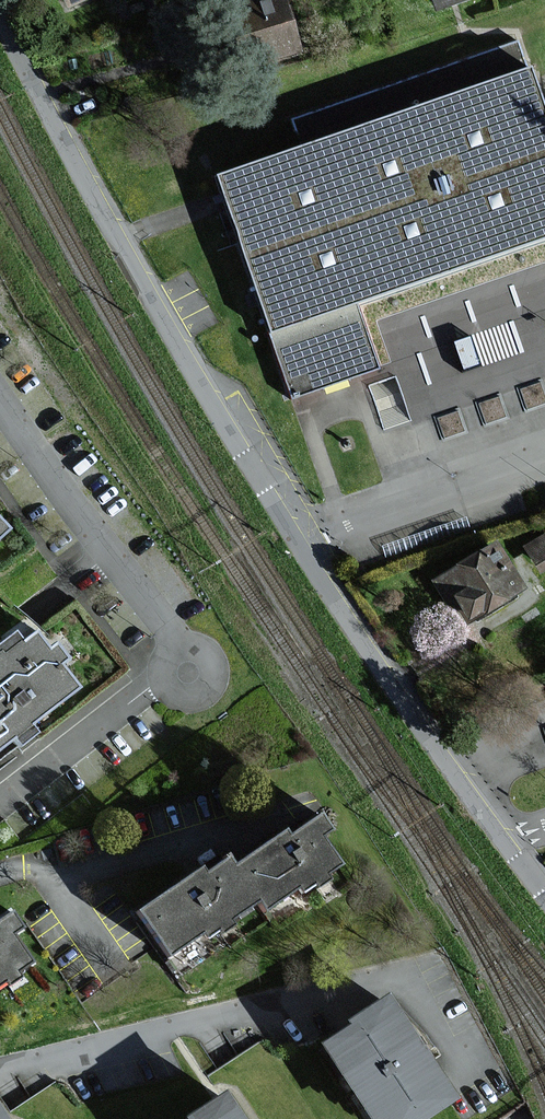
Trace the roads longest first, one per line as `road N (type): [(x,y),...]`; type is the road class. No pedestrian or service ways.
road 1 (unclassified): [(544,895),(410,709),(216,406),(80,169),(0,8)]
road 2 (residential): [(0,1065),(205,1024),(401,970),(464,1071)]
road 3 (residential): [(0,879),(154,851),(292,812)]
road 4 (residential): [(0,403),(175,644)]
road 5 (residential): [(157,683),(0,803)]
road 6 (residential): [(157,683),(183,701),(210,686),(210,658),(199,647),(175,644)]

